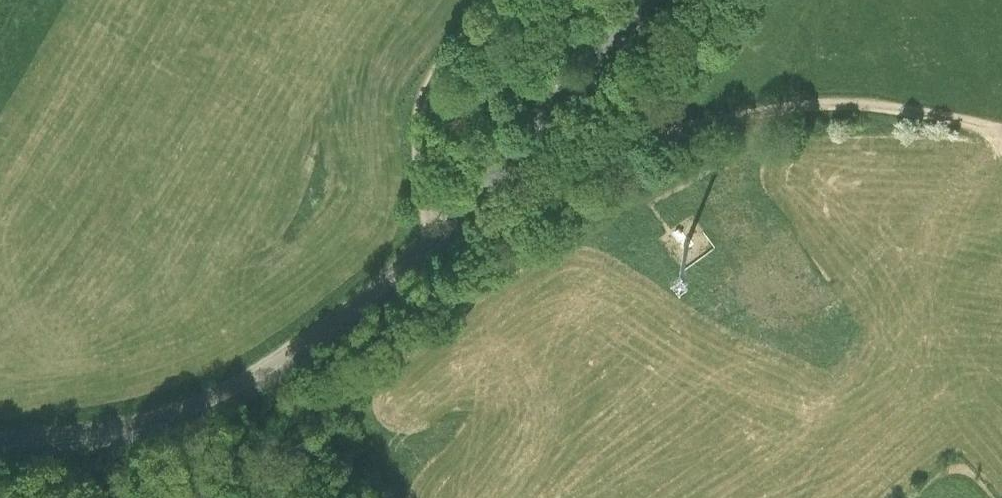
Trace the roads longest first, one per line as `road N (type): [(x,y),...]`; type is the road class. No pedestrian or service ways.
road 1 (track): [(484,0),(424,106),(421,164),(448,250),(519,232),(612,164),(673,133),(733,115),(800,104),(875,106),(1001,129)]
road 2 (tertiary): [(0,441),(112,452),(241,419),(268,401),(403,297),(666,0)]

